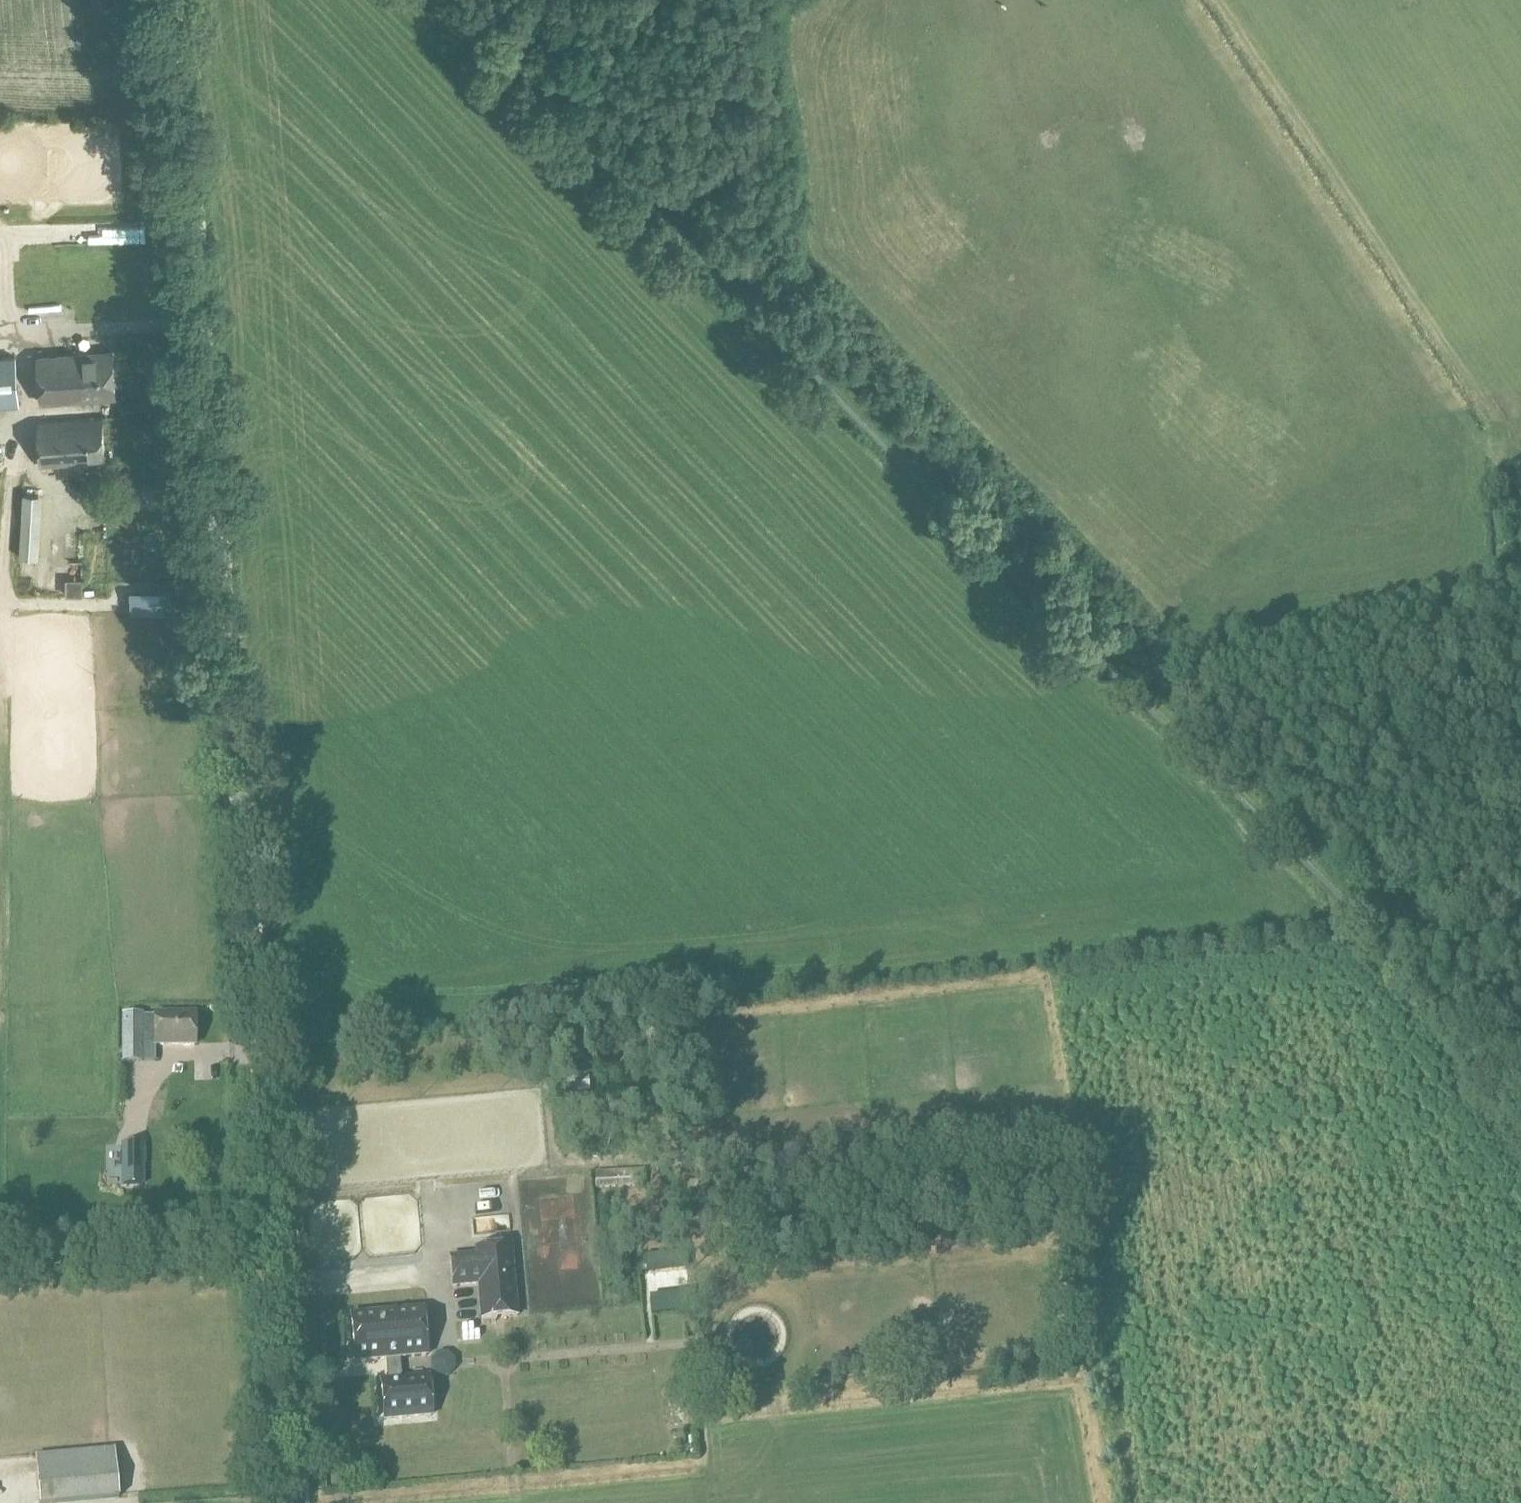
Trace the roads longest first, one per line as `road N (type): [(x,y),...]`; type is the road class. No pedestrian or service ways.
road 1 (unclassified): [(306,1502),(183,0)]

